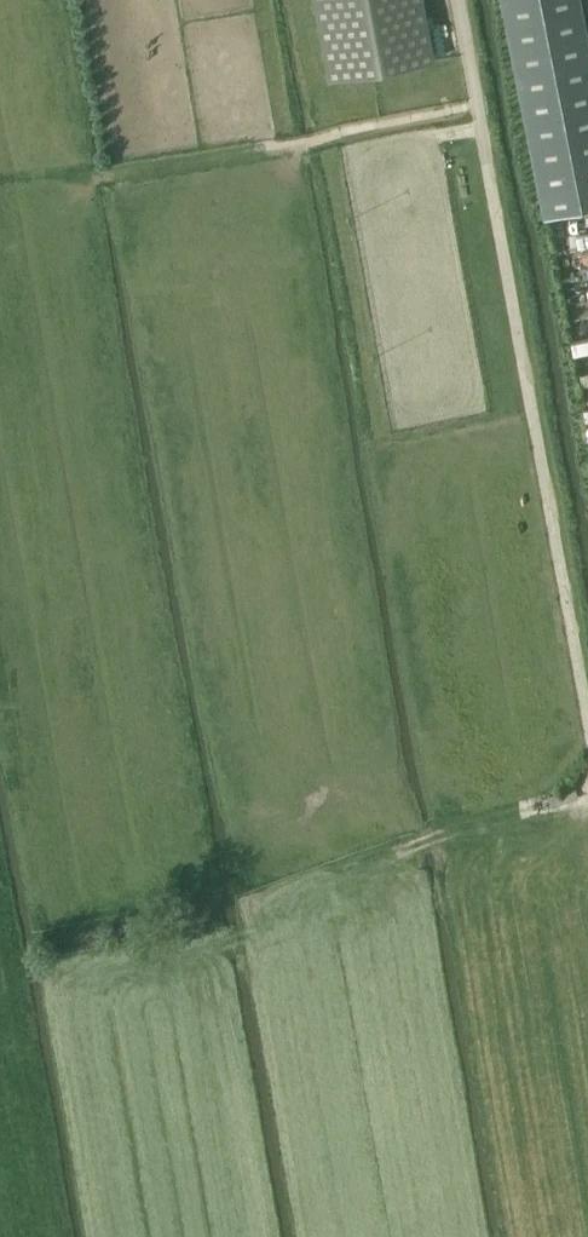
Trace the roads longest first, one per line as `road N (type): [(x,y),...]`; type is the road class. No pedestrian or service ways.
road 1 (track): [(587,718),(460,0)]

